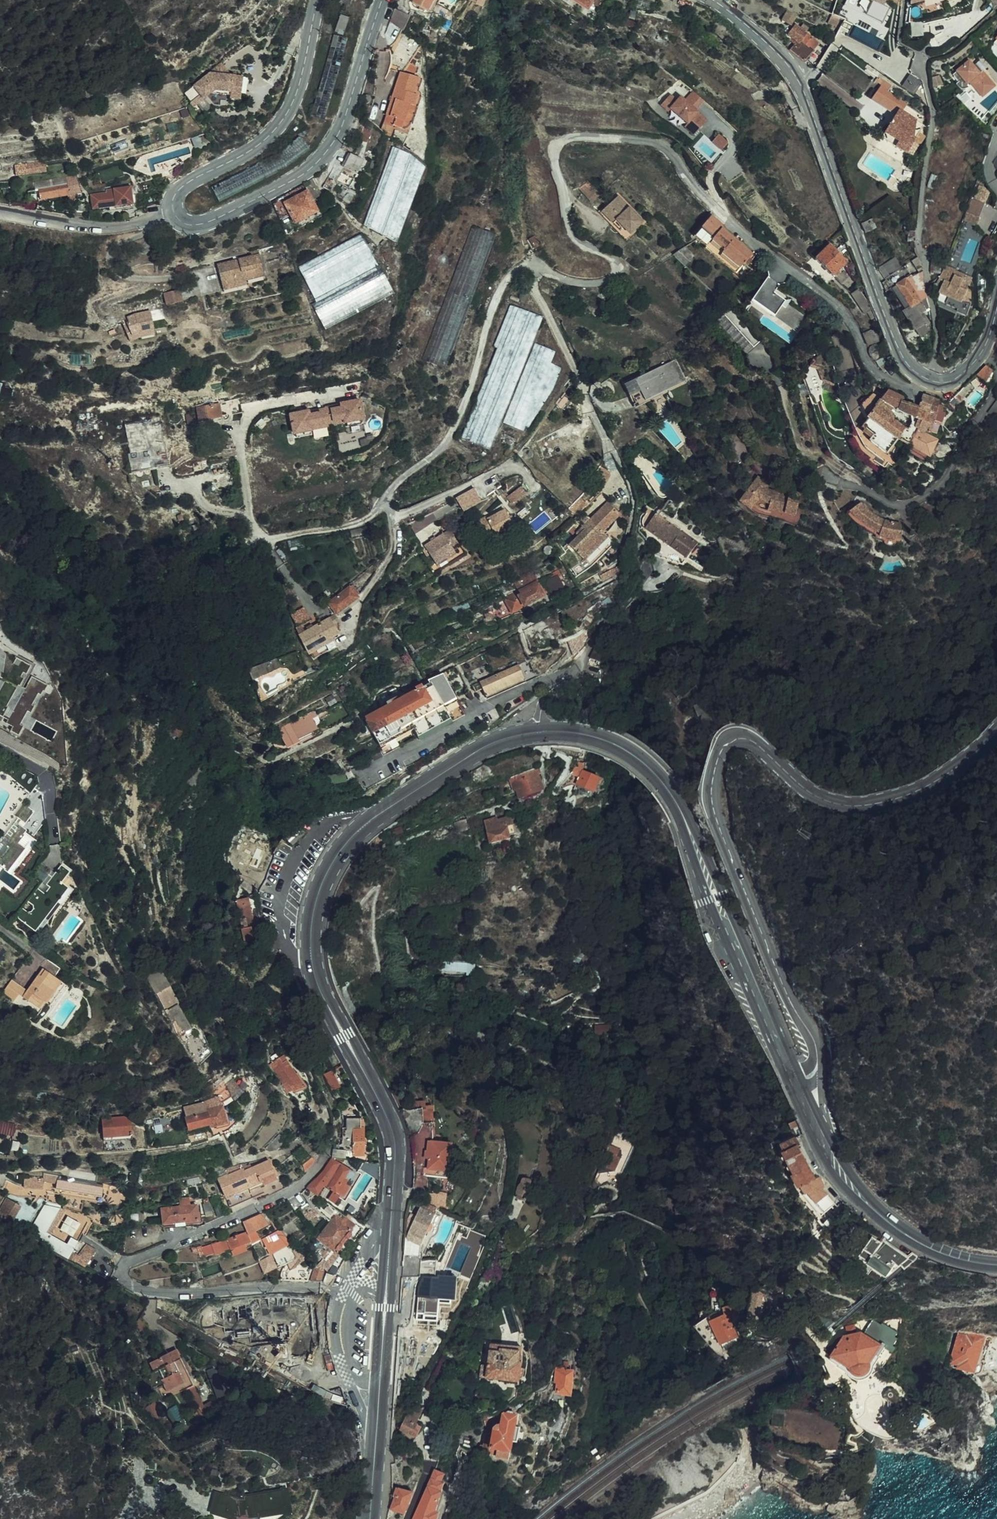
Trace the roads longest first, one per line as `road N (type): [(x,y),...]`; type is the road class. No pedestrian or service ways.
road 1 (secondary): [(369,1518),(396,1145),(311,962),(318,895),(346,844),(472,755),(515,736),(580,730),(623,741),(652,767),(685,819),(793,1084)]
road 2 (tertiary): [(996,732),(952,771),(875,805),(815,796),(753,740),(737,739),(721,752),(714,808),(818,1056),(814,1076),(793,1084)]
road 3 (residential): [(929,381),(911,390),(868,363),(841,309),(720,212),(664,147),(589,138),(561,143),(554,157),(564,196)]
road 4 (tertiary): [(711,0),(788,68),(895,341),(929,381)]
road 5 (unclassified): [(904,0),(899,39),(918,50),(931,115),(917,245),(937,331),(929,381)]
road 6 (tertiary): [(173,215),(202,224),(321,158),(338,133),(381,0)]
road 7 (secondary): [(793,1084),(823,1148),(870,1206),(931,1249),(996,1264)]
road 8 (tertiary): [(319,0),(283,121),(264,143),(182,186),(173,215)]
road 9 (residential): [(173,215),(115,229),(0,212)]

